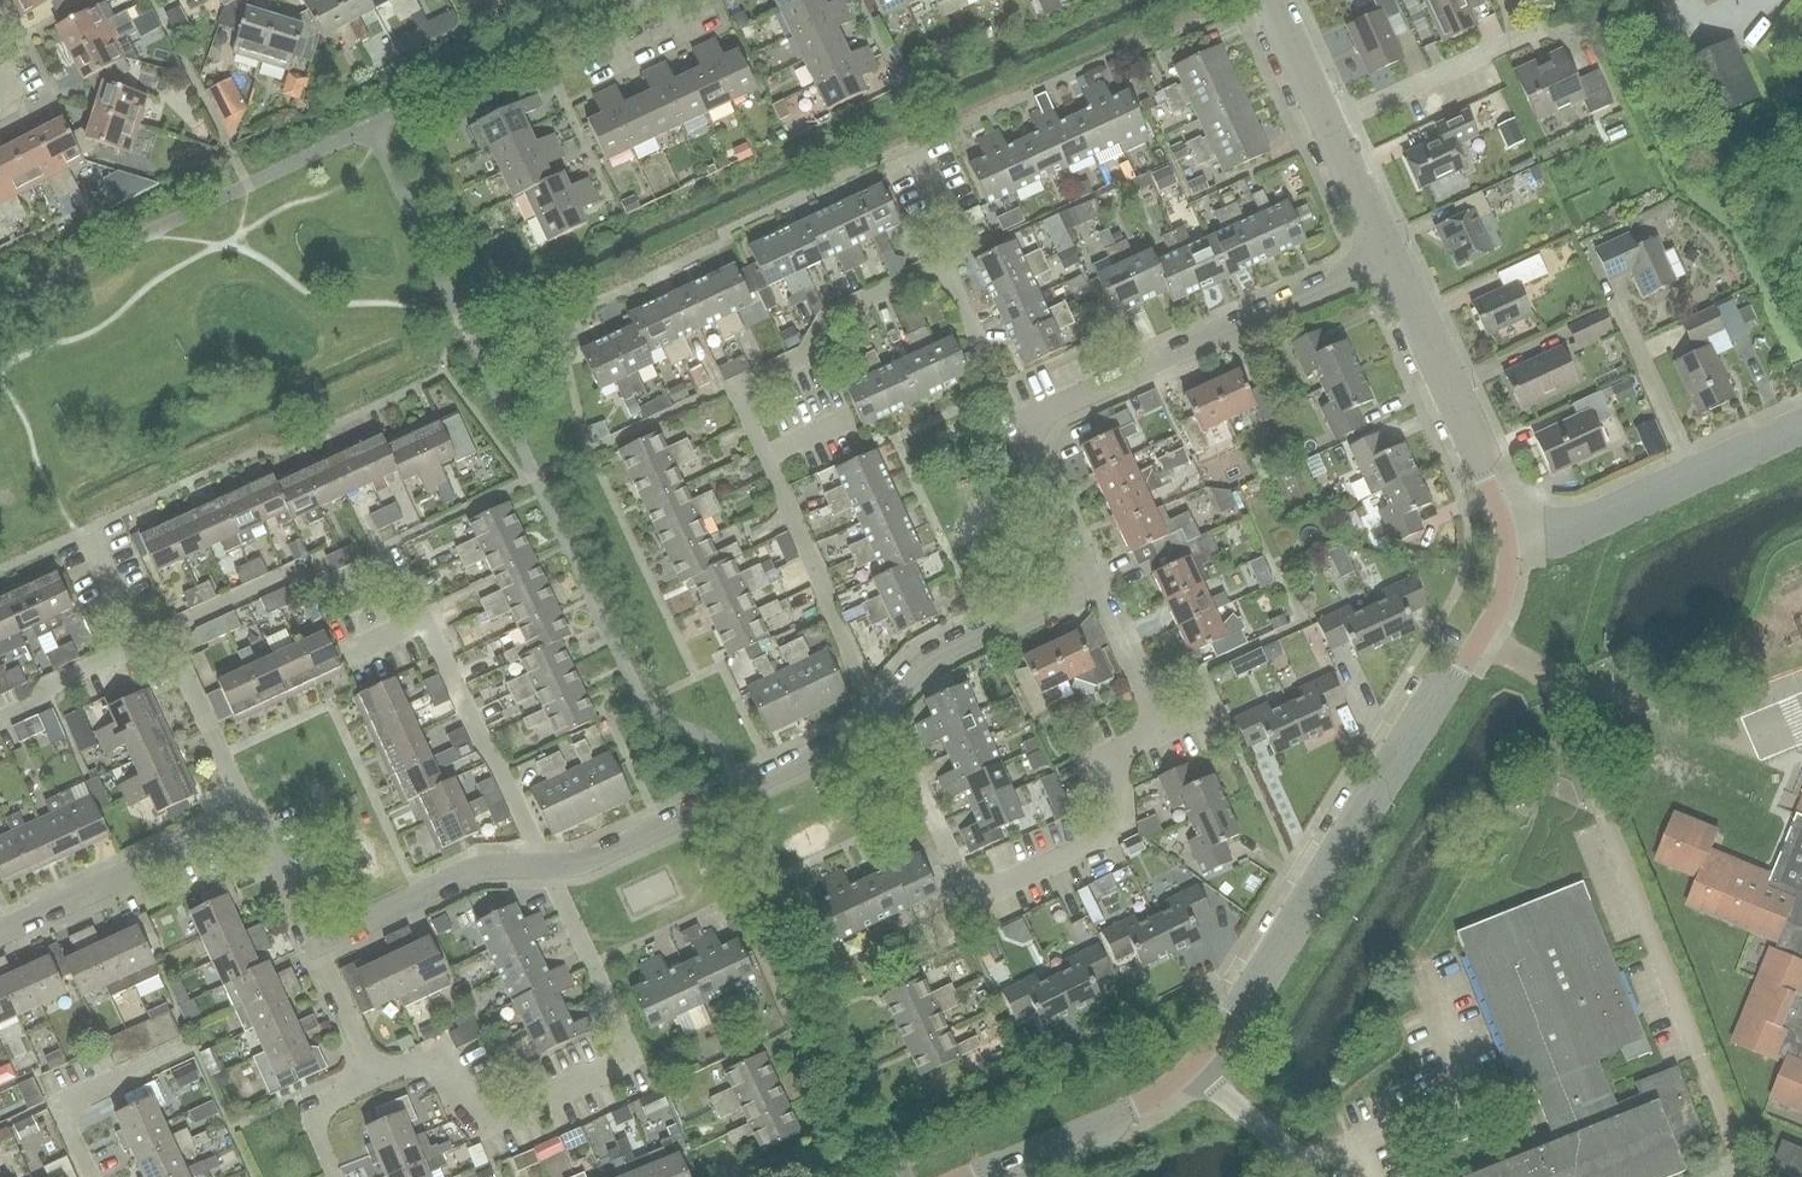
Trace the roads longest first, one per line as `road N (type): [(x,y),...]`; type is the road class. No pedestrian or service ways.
road 1 (residential): [(1002,1176),(1129,1124),(1216,1055),(1485,639),(1507,589),(1512,554)]
road 2 (residential): [(1023,430),(944,264),(828,312),(807,359),(735,393),(882,710)]
road 3 (residential): [(548,866),(396,561),(345,585),(297,572),(165,632)]
road 4 (residential): [(882,710),(976,900),(1124,832),(1097,769),(1158,738)]
road 5 (residential): [(377,1078),(434,1055),(467,1105),(487,1117),(511,1116),(623,1062),(629,1040),(548,866)]
road 6 (residential): [(1023,430),(1387,257)]
road 7 (residential): [(548,866),(598,856),(842,740),(882,710)]
road 8 (residential): [(1512,554),(1485,467),(1387,257)]
road 9 (residential): [(0,930),(253,818)]
road 10 (residential): [(882,710),(930,658),(1090,581)]
road 11 (residential): [(320,942),(471,873),(548,866)]
road 12 (residential): [(1328,124),(1536,31)]
road 13 (residential): [(253,818),(165,632)]
road 14 (residential): [(1691,475),(1612,294)]
road 15 (residential): [(91,1176),(60,1107),(170,1057)]
road 16 (residential): [(1512,554),(1691,475)]
road 17 (residential): [(1158,738),(1090,581)]
road 18 (residential): [(1090,581),(1023,430)]
road 19 (residential): [(0,713),(138,646)]
road 20 (residential): [(336,1176),(308,1104),(377,1078)]
road 21 (residential): [(377,1078),(320,942)]
road 22 (residential): [(1387,257),(1328,124)]
road 23 (residential): [(320,942),(253,818)]
road 24 (residential): [(1328,124),(1272,0)]
road 25 (residential): [(1691,475),(1801,426)]

